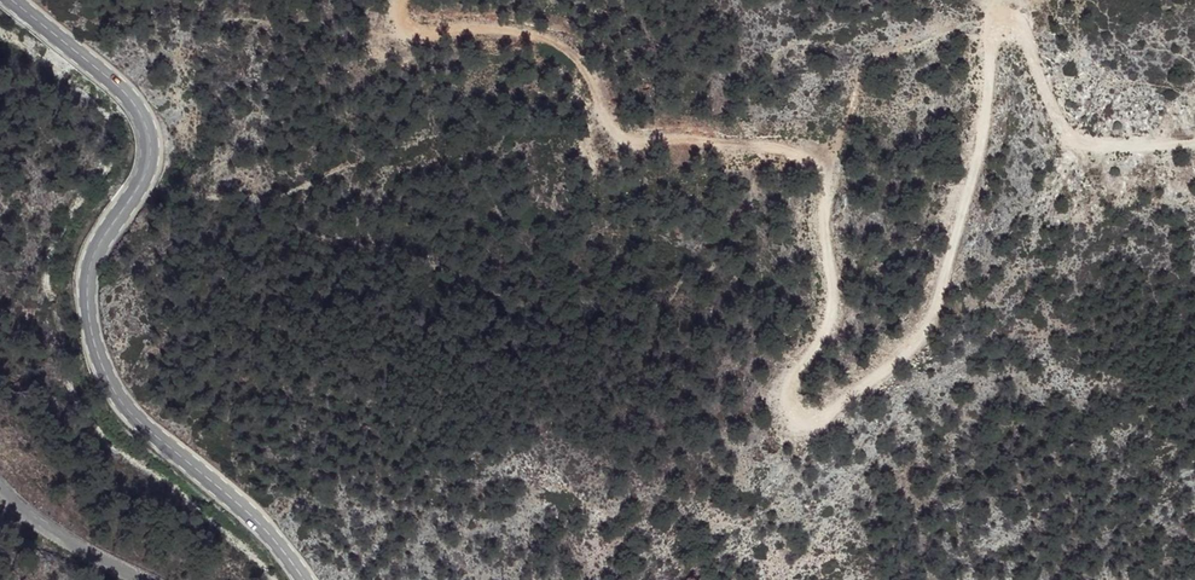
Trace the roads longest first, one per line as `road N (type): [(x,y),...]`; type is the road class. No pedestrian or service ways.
road 1 (track): [(401,0),(398,31),(423,39),(474,24),(519,28),(559,46),(587,72),(619,135),(632,141),(787,144),(819,159),(826,329),(783,391),(784,411),(806,421),(835,412),(925,332),(980,156),(997,18)]
road 2 (secondary): [(299,579),(264,528),(135,418),(92,350),(83,313),(88,263),(143,168),(145,135),(111,82),(15,0)]
road 3 (track): [(1194,137),(1123,146),(1074,133),(1055,116),(1028,39),(1016,25),(962,0)]

